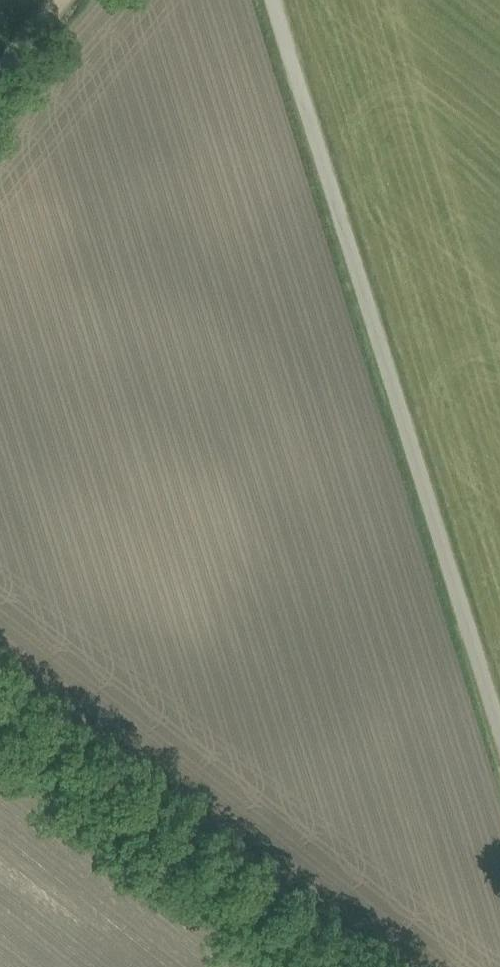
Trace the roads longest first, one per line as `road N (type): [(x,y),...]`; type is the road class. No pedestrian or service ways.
road 1 (unclassified): [(499,736),(272,0)]
road 2 (track): [(0,695),(340,966)]

